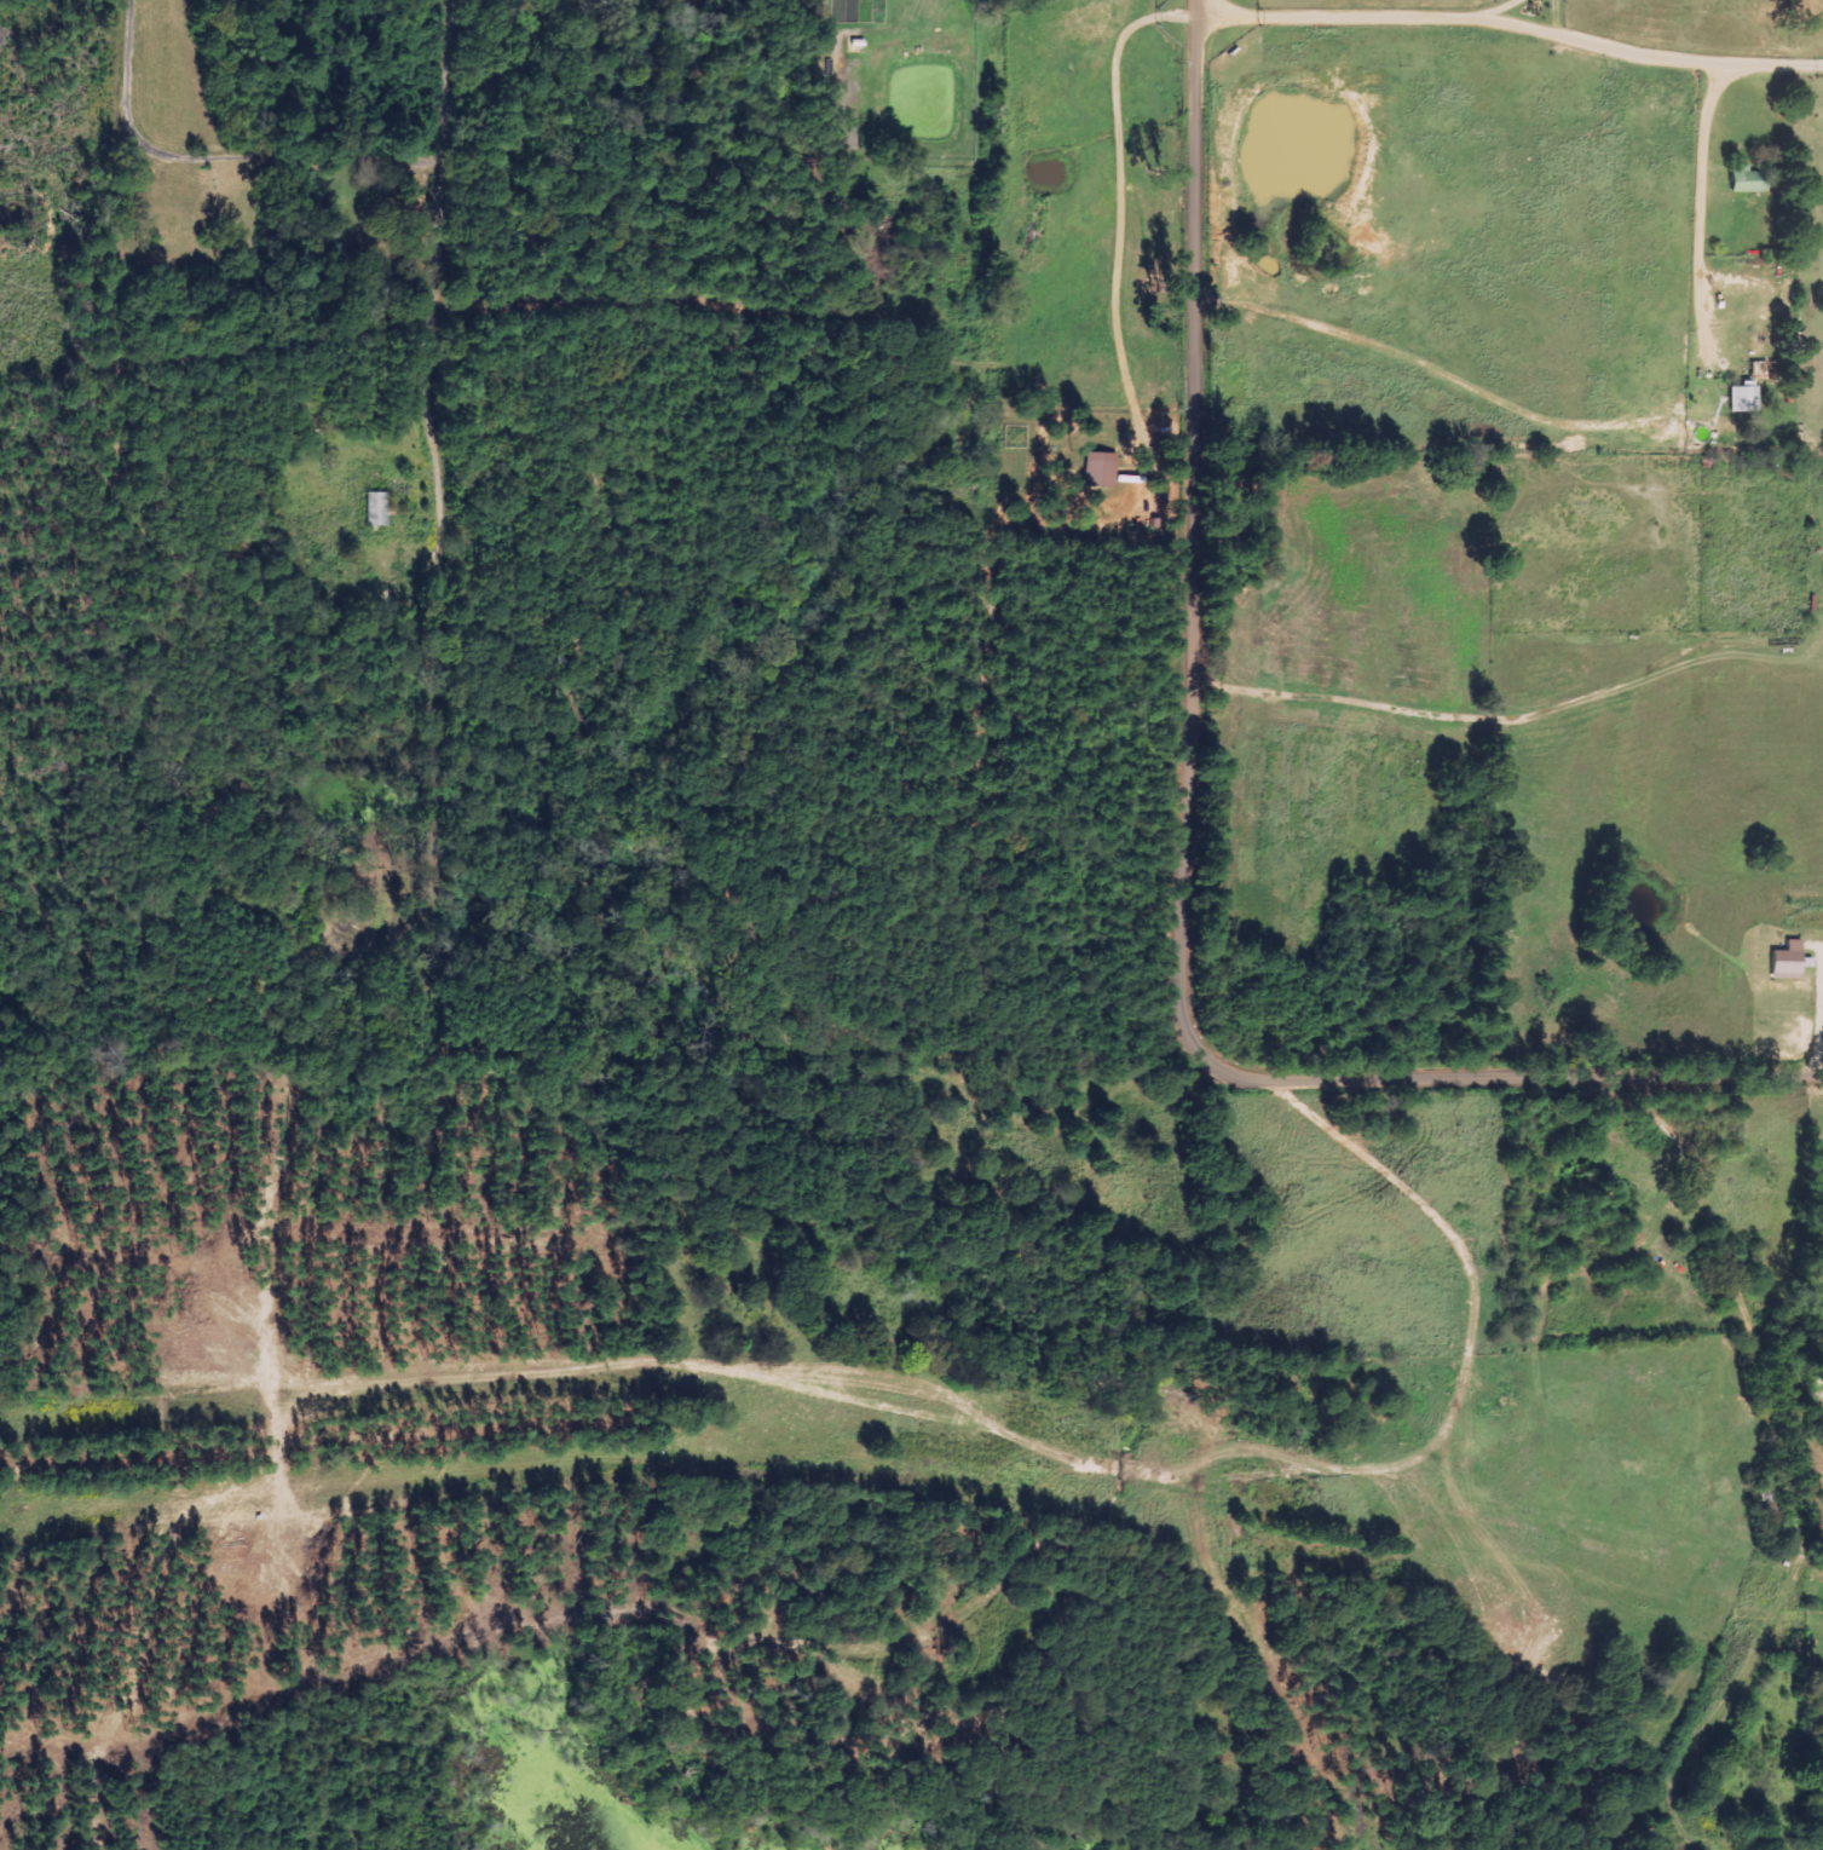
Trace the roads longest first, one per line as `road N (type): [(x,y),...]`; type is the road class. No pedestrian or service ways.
road 1 (residential): [(1189,1015),(1197,0)]
road 2 (residential): [(1189,1015),(1202,1060),(1222,1074),(1250,1078),(1822,1072)]
road 3 (residential): [(452,0),(438,540)]
road 4 (residential): [(128,0),(128,116),(155,150),(236,156),(452,145)]

